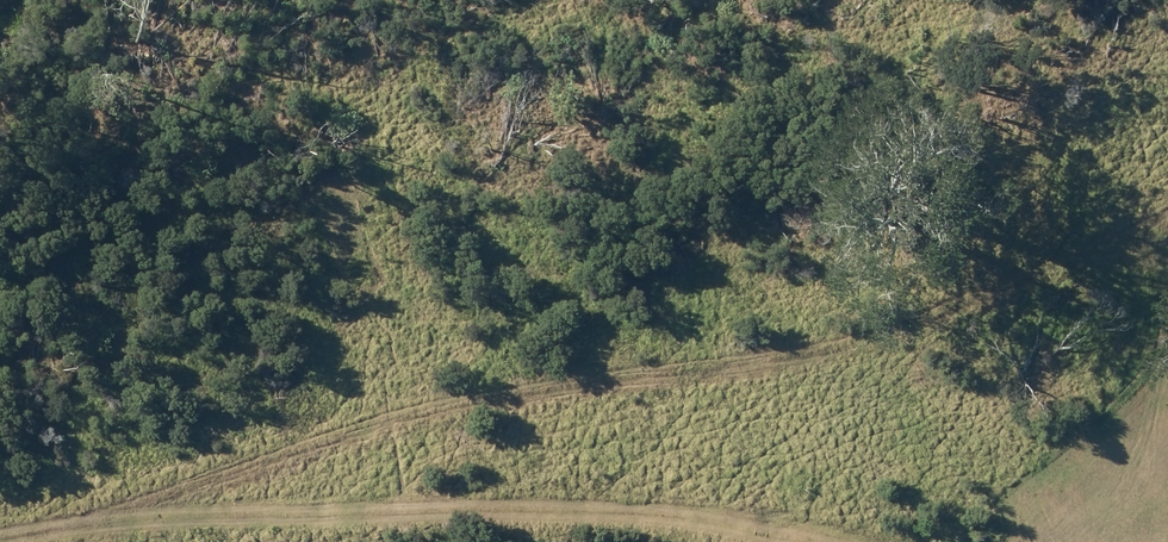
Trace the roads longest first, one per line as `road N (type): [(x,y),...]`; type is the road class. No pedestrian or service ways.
road 1 (track): [(129,515),(477,405),(770,364),(987,307),(1167,212)]
road 2 (track): [(0,535),(129,515),(625,511),(796,541)]
road 3 (track): [(1093,541),(1157,463),(1167,434)]

